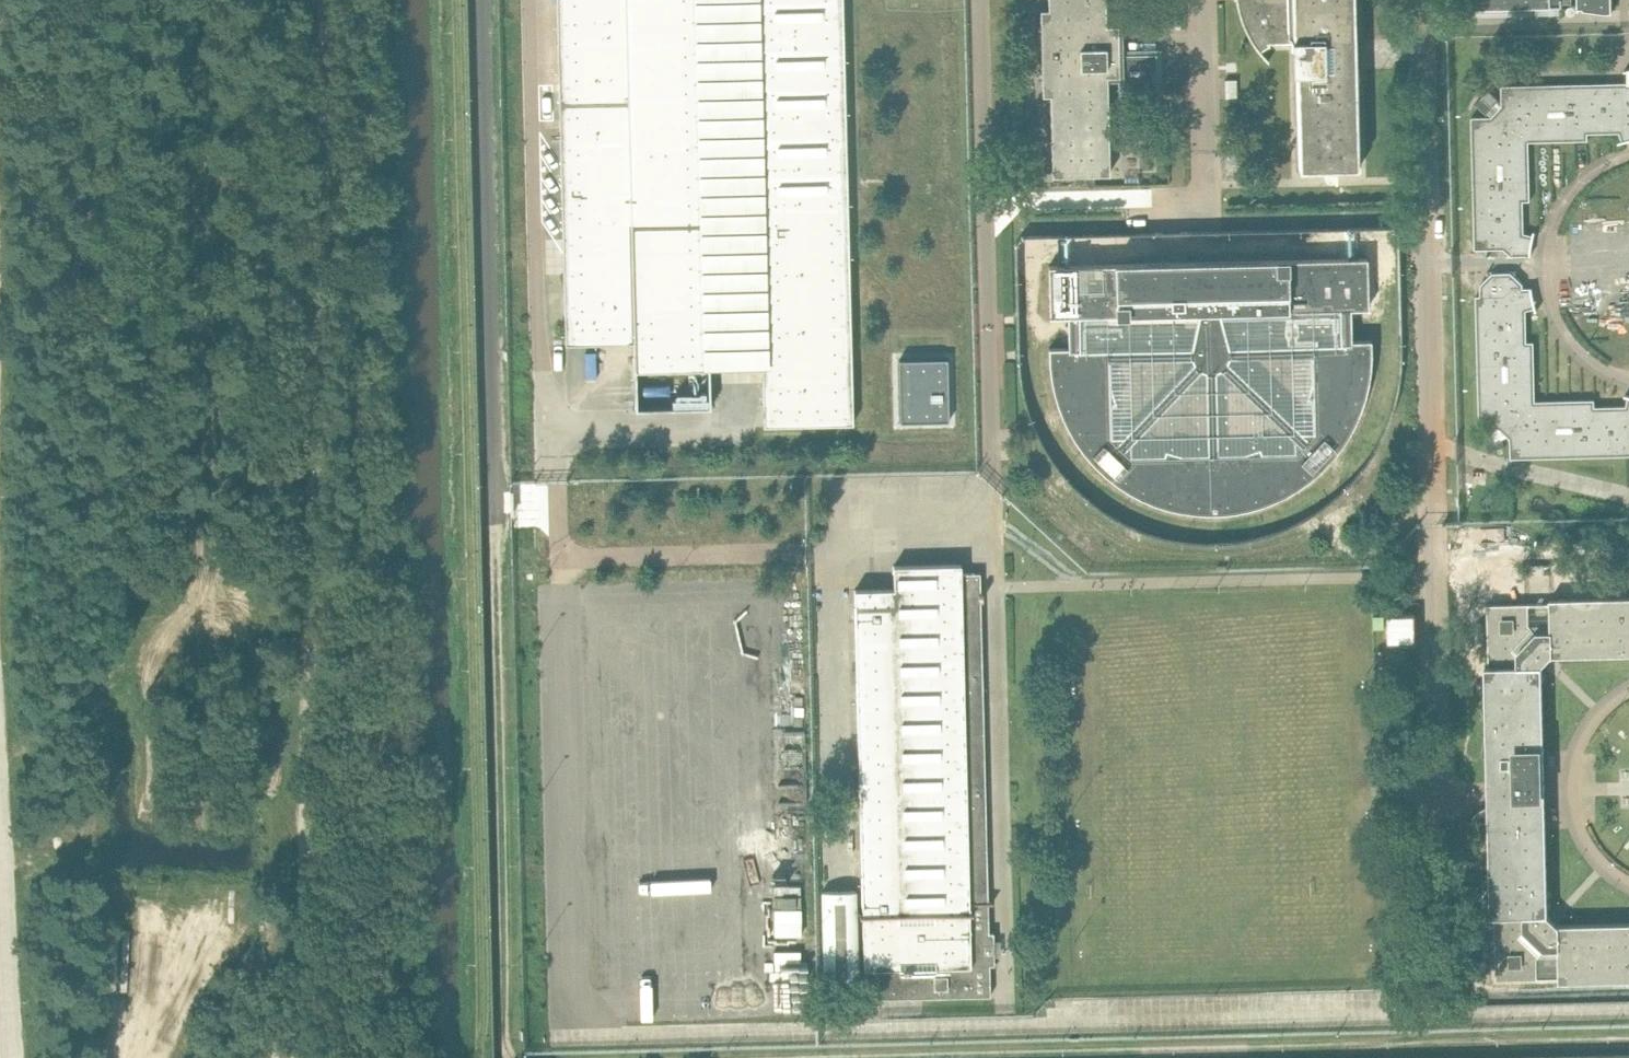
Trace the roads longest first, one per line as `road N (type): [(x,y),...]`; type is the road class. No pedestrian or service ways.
road 1 (track): [(309,1057),(315,0)]

